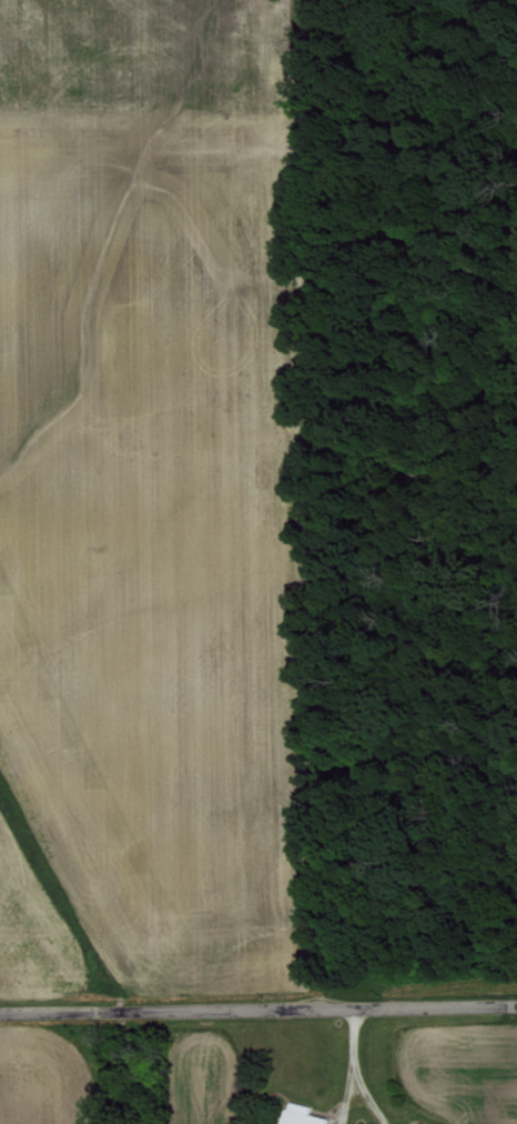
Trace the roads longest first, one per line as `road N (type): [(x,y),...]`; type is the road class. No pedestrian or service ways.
road 1 (residential): [(0,1016),(516,1009)]

